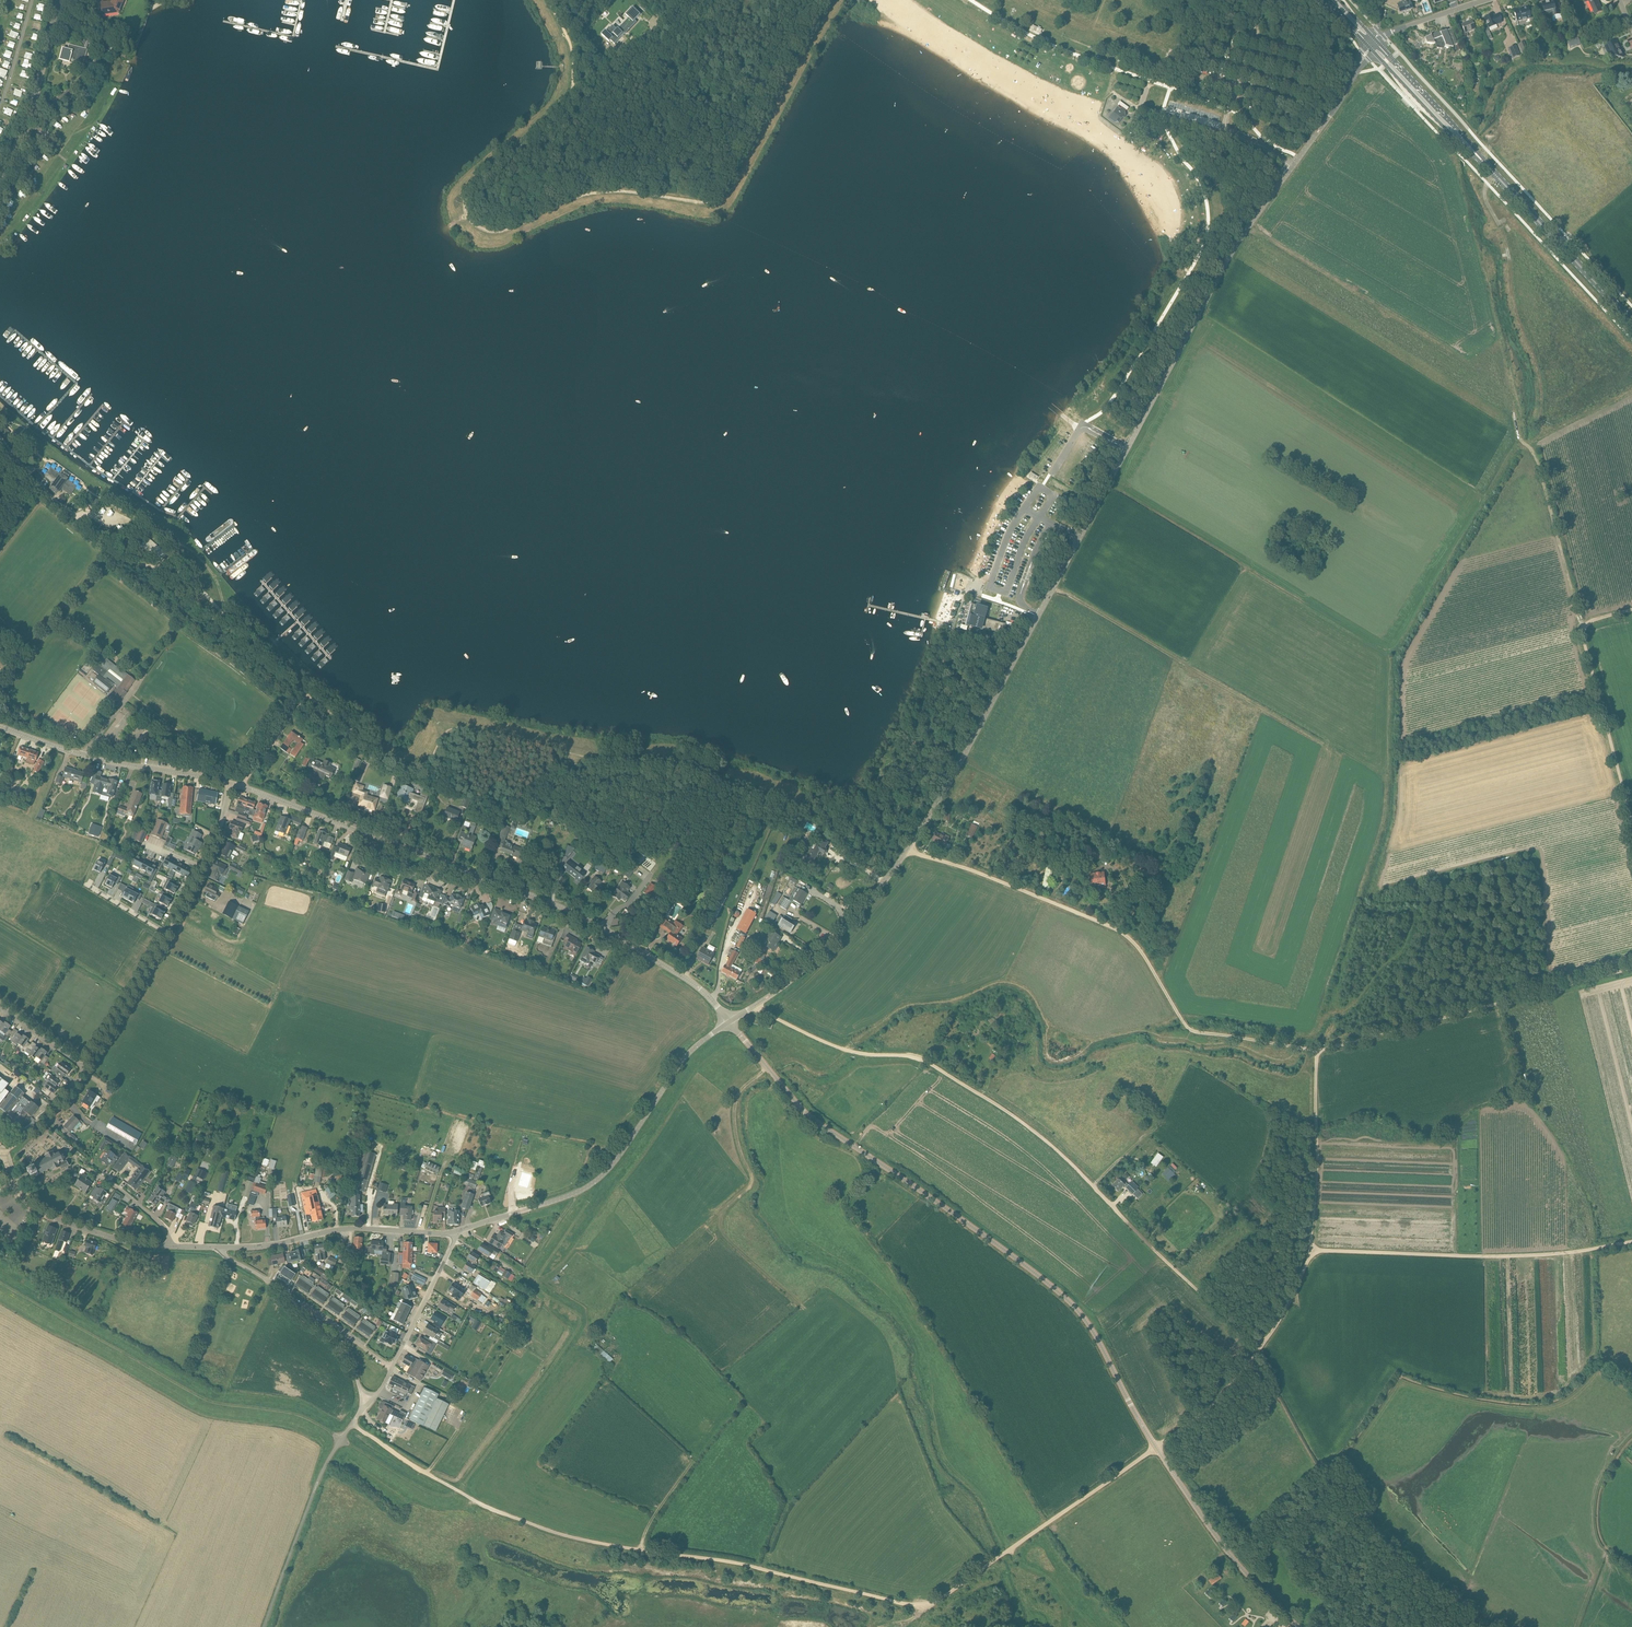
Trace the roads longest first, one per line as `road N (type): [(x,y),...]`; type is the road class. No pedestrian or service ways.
road 1 (track): [(1311,1251),(1261,1347),(1193,1424),(932,1603),(567,1537),(485,1505),(354,1424)]
road 2 (tertiary): [(758,1004),(843,933),(940,801),(1223,267),(1356,74)]
road 3 (unclassified): [(1298,1626),(1206,1523),(1081,1314),(989,1239),(814,1119),(729,1021)]
road 4 (unclassified): [(729,1021),(700,989),(602,924),(237,784)]
road 5 (unclassified): [(1183,1277),(1082,1174),(990,1099),(917,1056),(841,1049),(758,1004)]
road 6 (track): [(1317,1051),(1187,1028),(1132,941),(910,847)]
road 7 (track): [(0,1284),(198,1395),(301,1415),(339,1444)]
road 8 (track): [(1362,769),(1053,588)]
road 9 (tertiary): [(459,1231),(598,1181),(684,1061),(729,1021)]
road 10 (track): [(1317,1051),(1631,968)]
road 11 (track): [(1311,1251),(1502,1257),(1631,1243)]
road 12 (track): [(1631,825),(1584,635),(1588,623),(1631,609)]
road 13 (unclassified): [(237,784),(93,756),(0,726)]
road 14 (tertiary): [(224,1247),(340,1230),(459,1231)]
road 15 (unclassified): [(264,1626),(321,1476),(354,1424)]
road 16 (primary): [(1631,320),(1482,160)]
road 17 (track): [(1520,436),(1536,455),(1584,628)]
road 18 (track): [(1317,1051),(1311,1251)]
road 19 (tertiary): [(0,180),(21,140),(59,0)]
road 20 (tertiary): [(172,1247),(54,1219),(32,1208),(14,1183)]
road 21 (unclassified): [(90,1067),(172,932)]
road 22 (track): [(686,0),(567,103)]
road 23 (primary): [(1482,160),(1379,43)]
road 24 (primary): [(1372,51),(1482,160)]
road 25 (residential): [(391,1369),(459,1231)]
road 26 (residential): [(391,1369),(284,1289)]
road 27 (residential): [(360,1390),(349,1354),(284,1289)]
road 28 (track): [(580,1191),(527,1275),(539,1281),(551,1276)]
road 29 (residential): [(2,1154),(58,1114),(90,1067)]

